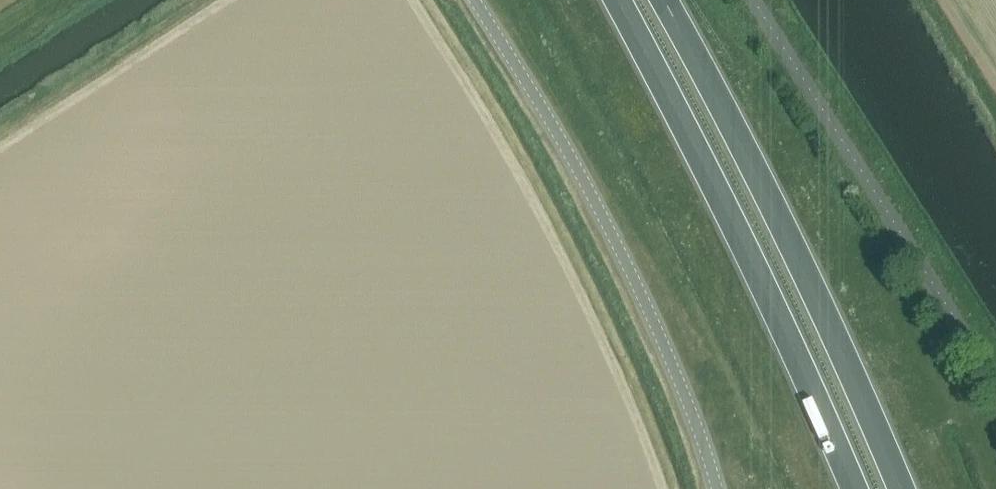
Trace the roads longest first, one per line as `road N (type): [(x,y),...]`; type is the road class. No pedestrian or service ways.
road 1 (unclassified): [(716,488),(619,246),(475,0)]
road 2 (trunk): [(902,488),(800,263),(663,0)]
road 3 (trunk): [(618,0),(748,253),(854,488)]

